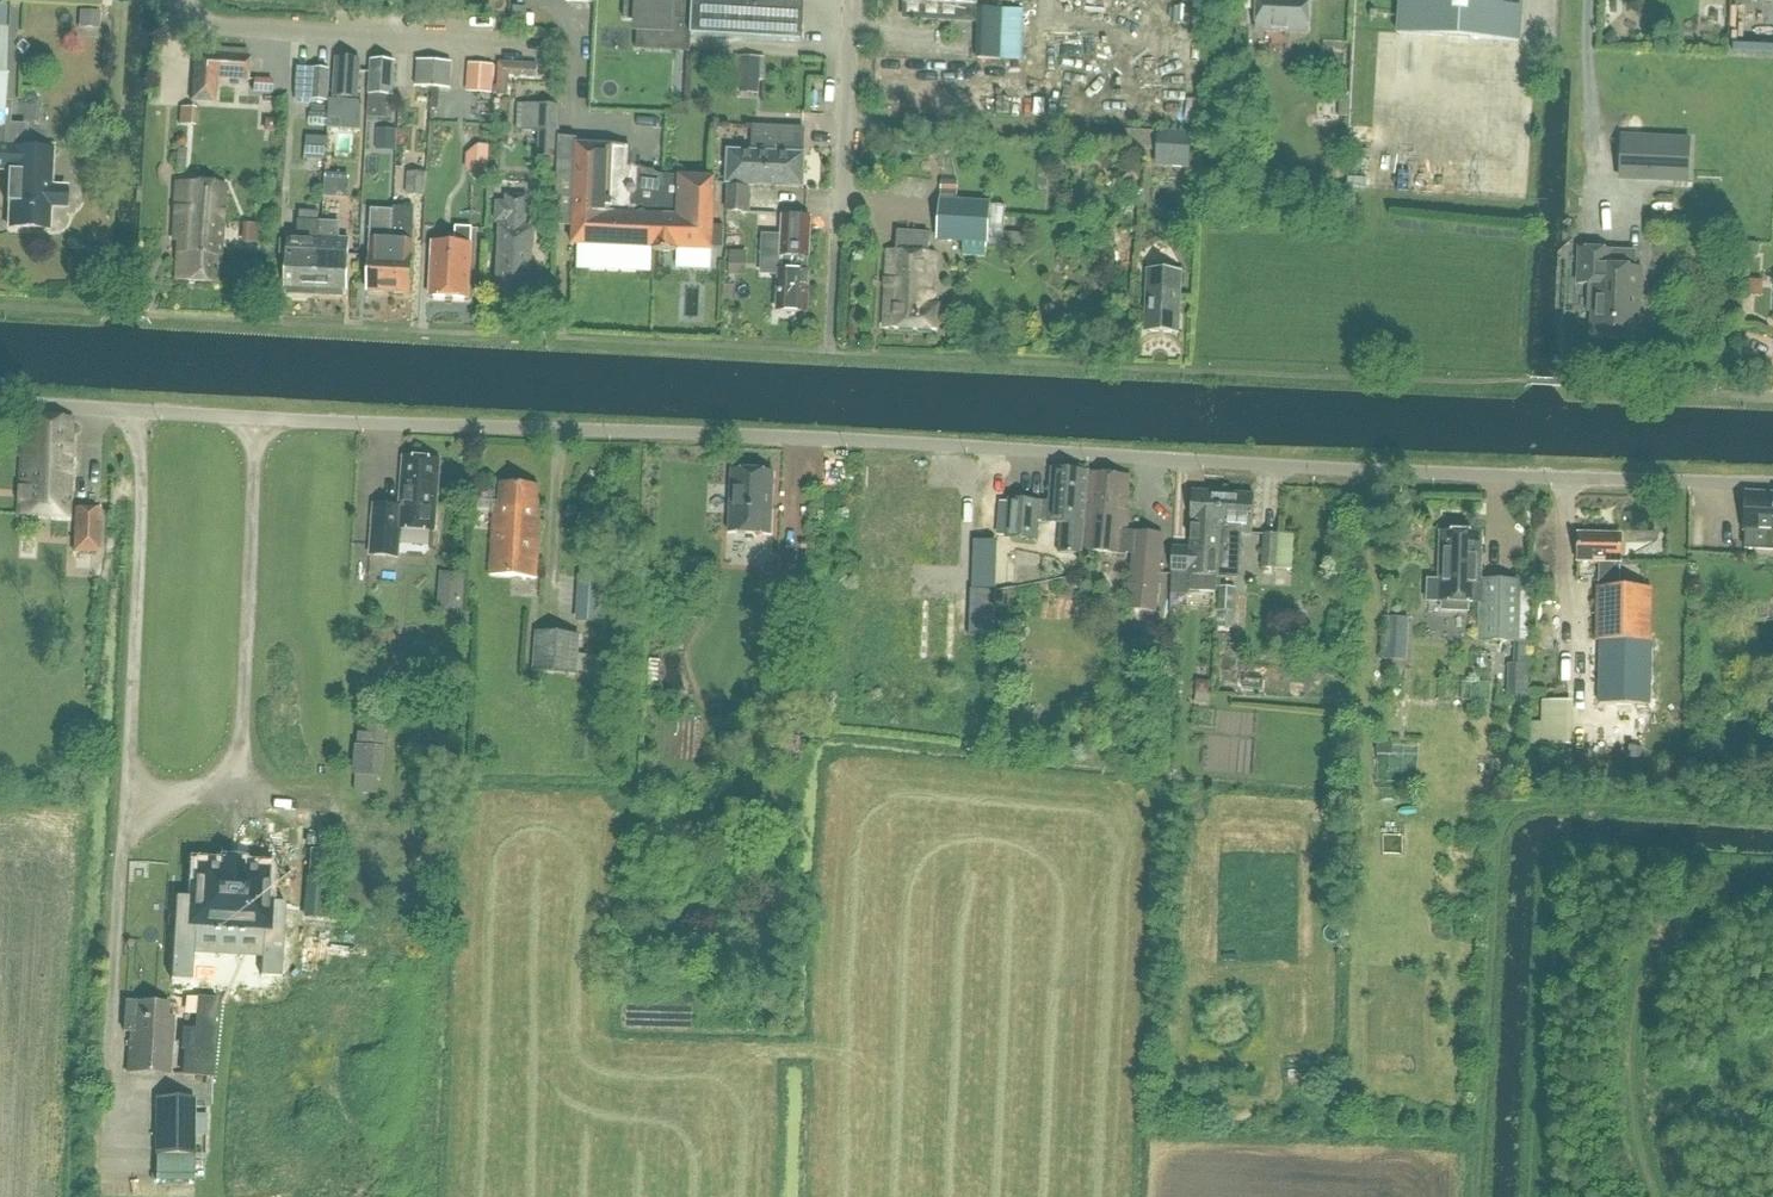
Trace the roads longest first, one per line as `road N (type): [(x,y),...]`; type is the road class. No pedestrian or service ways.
road 1 (unclassified): [(1772,484),(0,404)]
road 2 (track): [(1474,1196),(1501,836),(1526,807),(1772,821)]
road 3 (track): [(258,419),(238,779),(189,799),(129,785)]
road 4 (track): [(129,785),(135,413)]
road 5 (residential): [(833,352),(854,0)]
road 6 (residential): [(500,44),(209,28),(179,0)]
road 7 (track): [(119,944),(129,785)]

